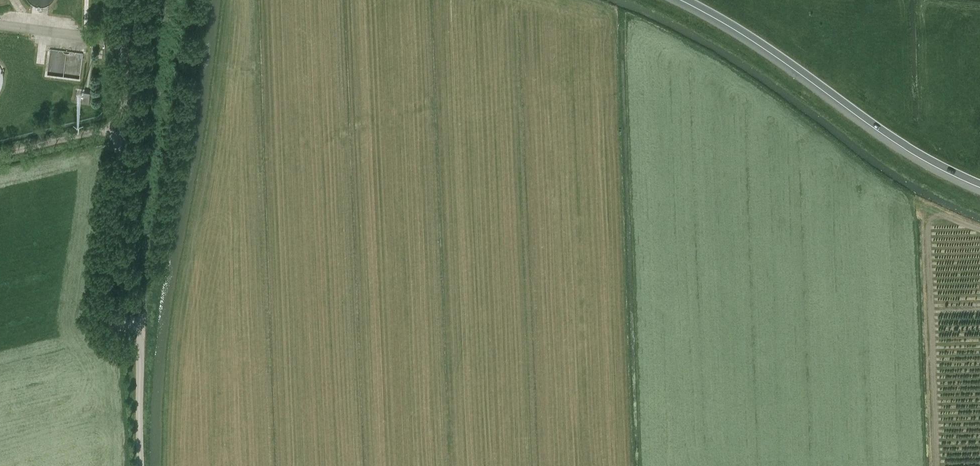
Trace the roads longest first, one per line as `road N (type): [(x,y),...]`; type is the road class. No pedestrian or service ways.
road 1 (motorway): [(686,0),(897,141),(979,184)]
road 2 (unclassified): [(143,330),(168,0)]
road 3 (unclassified): [(143,330),(122,321),(107,290),(124,120)]
road 4 (unclassified): [(141,465),(143,330)]
road 5 (unclassified): [(0,151),(124,120)]

